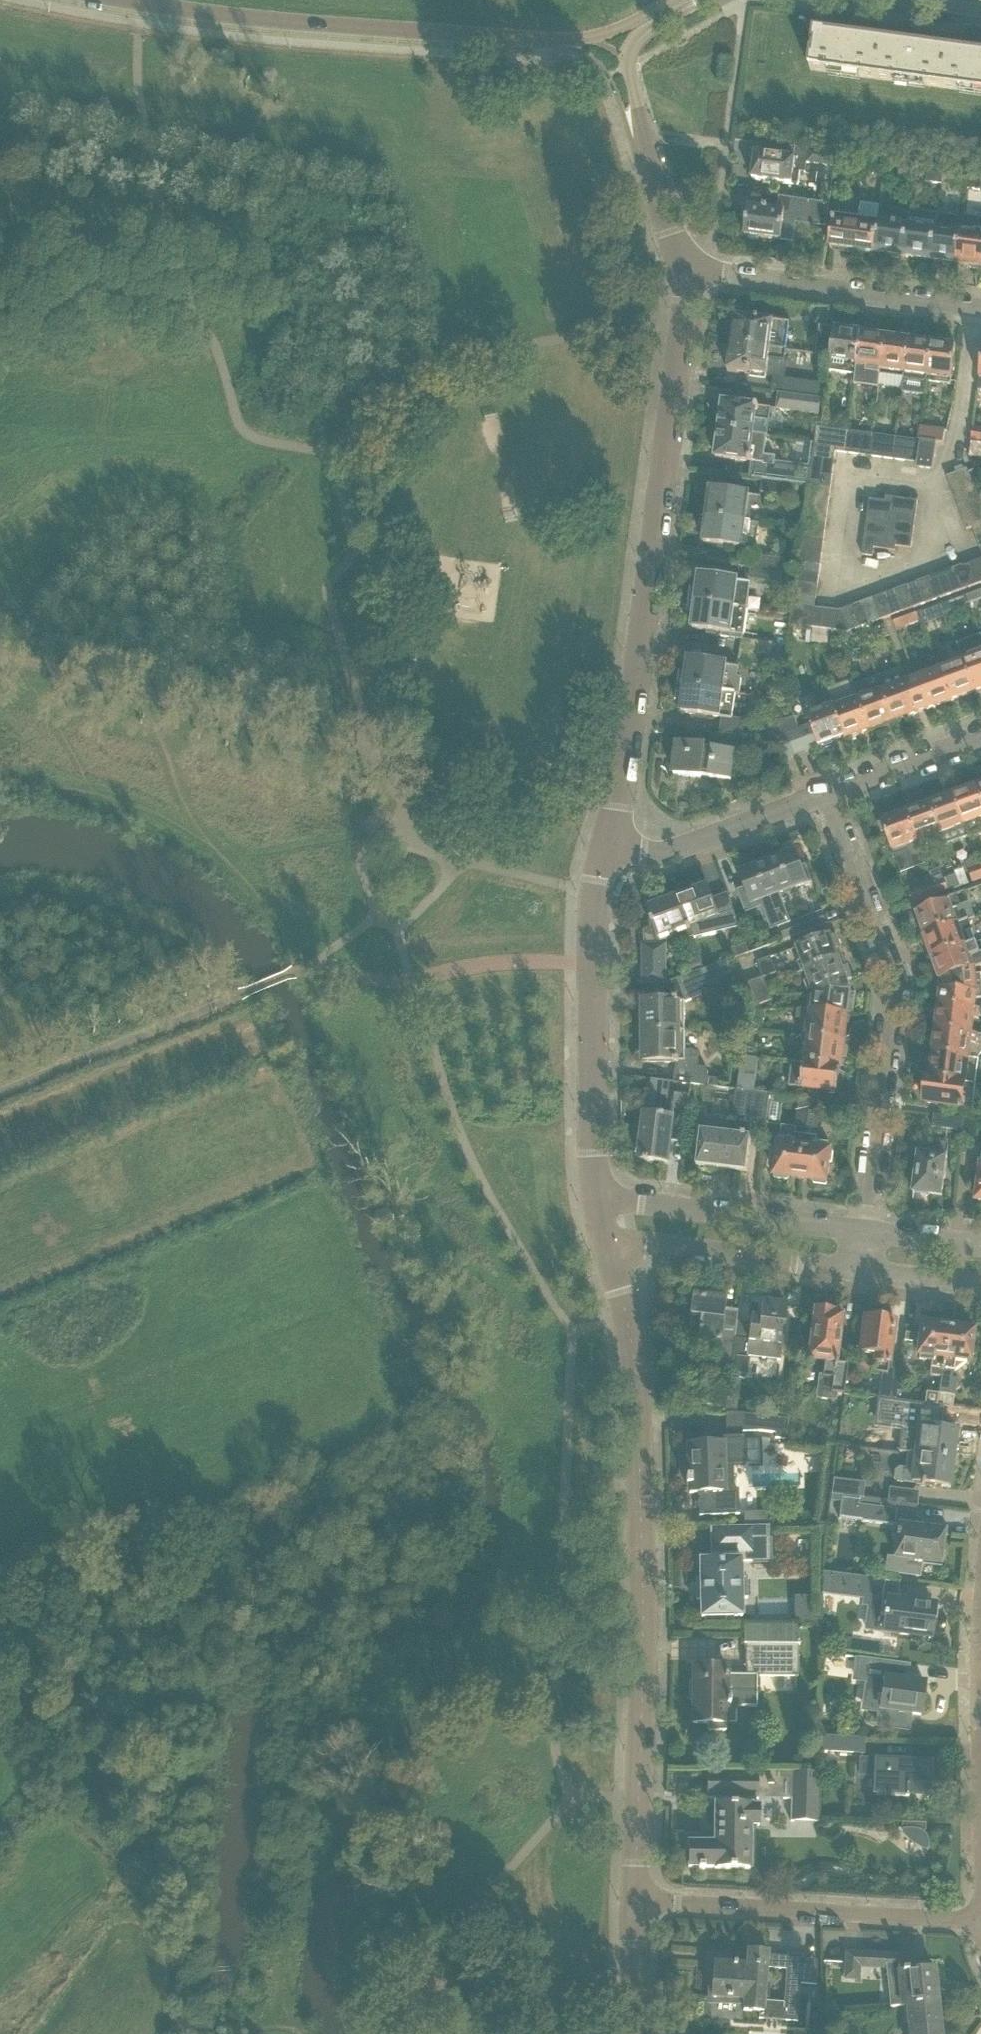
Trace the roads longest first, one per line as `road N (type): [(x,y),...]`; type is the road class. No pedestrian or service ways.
road 1 (unclassified): [(630,1900),(640,1528),(627,1332),(605,1240)]
road 2 (unclassified): [(608,854),(685,269)]
road 3 (unclassified): [(125,0),(532,39),(589,38),(684,4)]
road 4 (unclassified): [(865,1233),(890,1035),(873,937),(823,808)]
road 5 (residential): [(630,1900),(980,1920)]
road 6 (unclassified): [(596,1198),(593,967),(608,854)]
road 7 (unclassified): [(980,317),(685,269)]
road 8 (unclassified): [(685,269),(643,147),(629,68),(639,36),(684,4)]
road 9 (unclassified): [(865,1233),(596,1198)]
road 10 (unclassified): [(605,1240),(860,1271)]
road 11 (unclassified): [(608,854),(661,861),(823,808)]
road 12 (unclassified): [(823,808),(980,747)]
road 13 (unclassified): [(642,2033),(630,1900)]
road 14 (unclassified): [(860,1271),(980,1286)]

